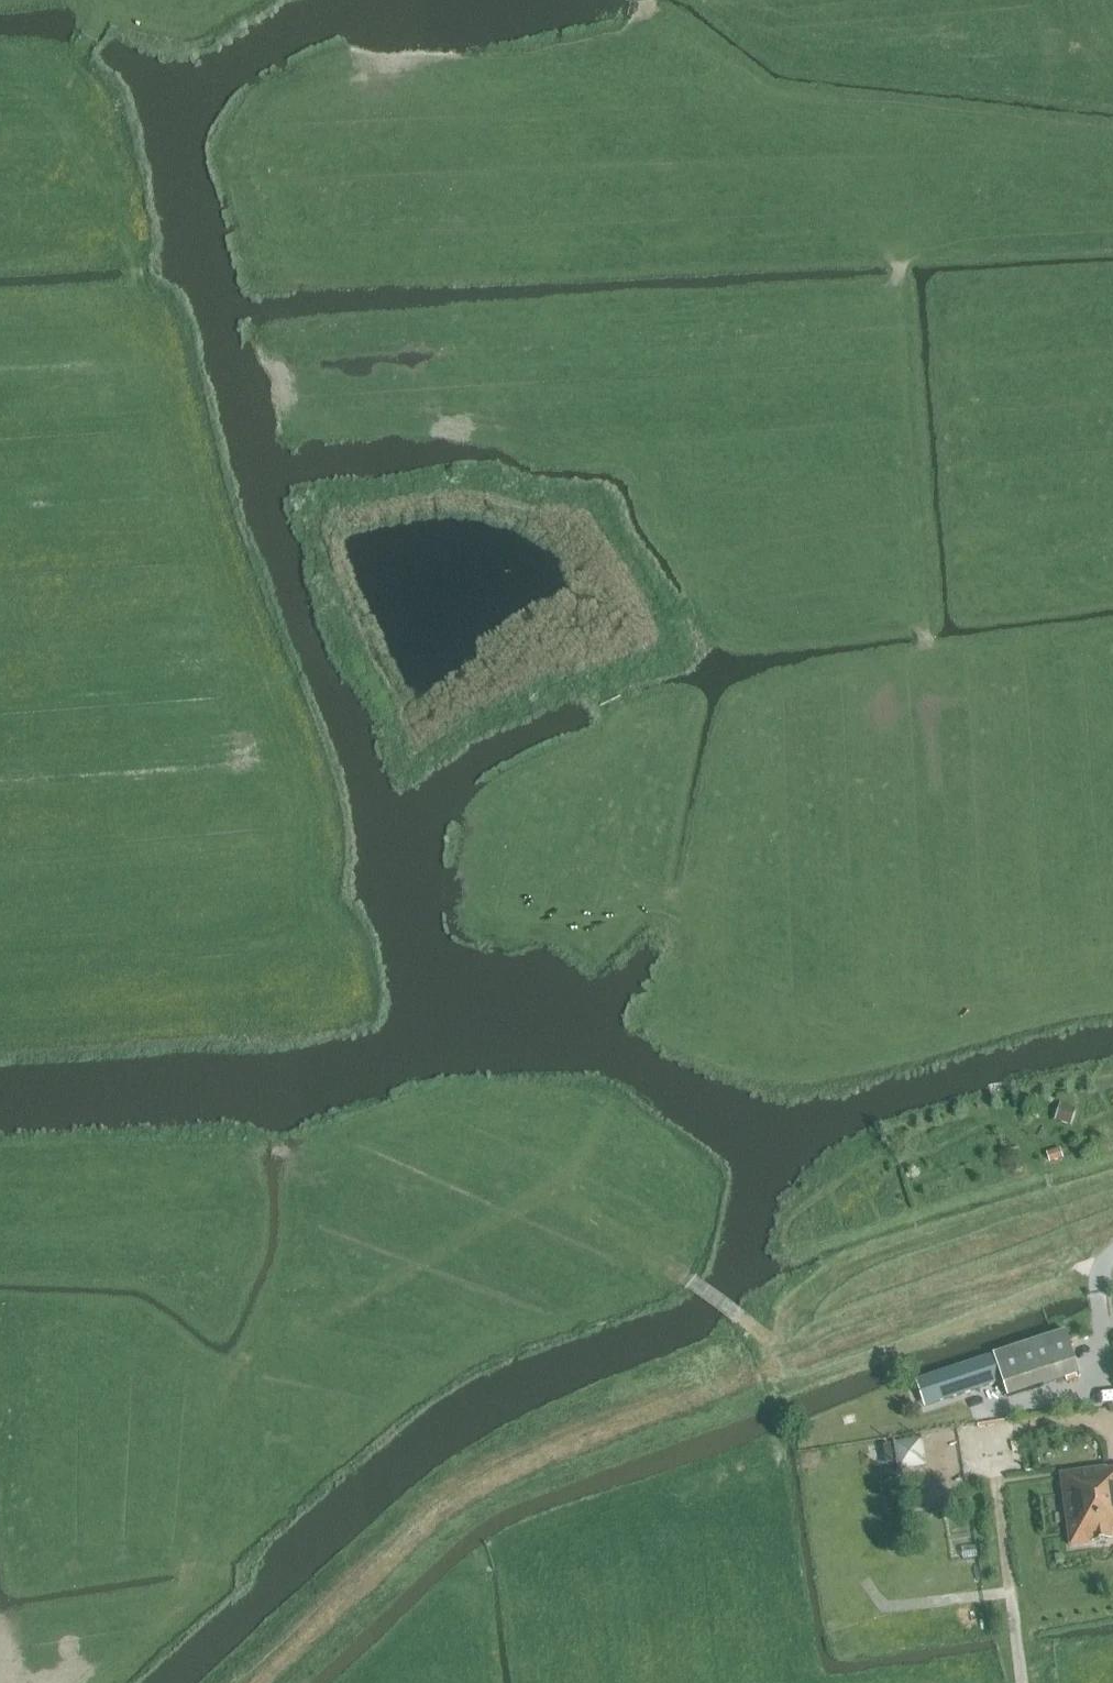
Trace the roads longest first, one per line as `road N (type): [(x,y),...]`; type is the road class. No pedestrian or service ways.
road 1 (track): [(1112,1246),(806,1358),(639,1248)]
road 2 (track): [(1107,1395),(992,1413),(1024,1682)]
road 3 (unclassified): [(1107,1395),(1102,1289),(1112,1260)]

